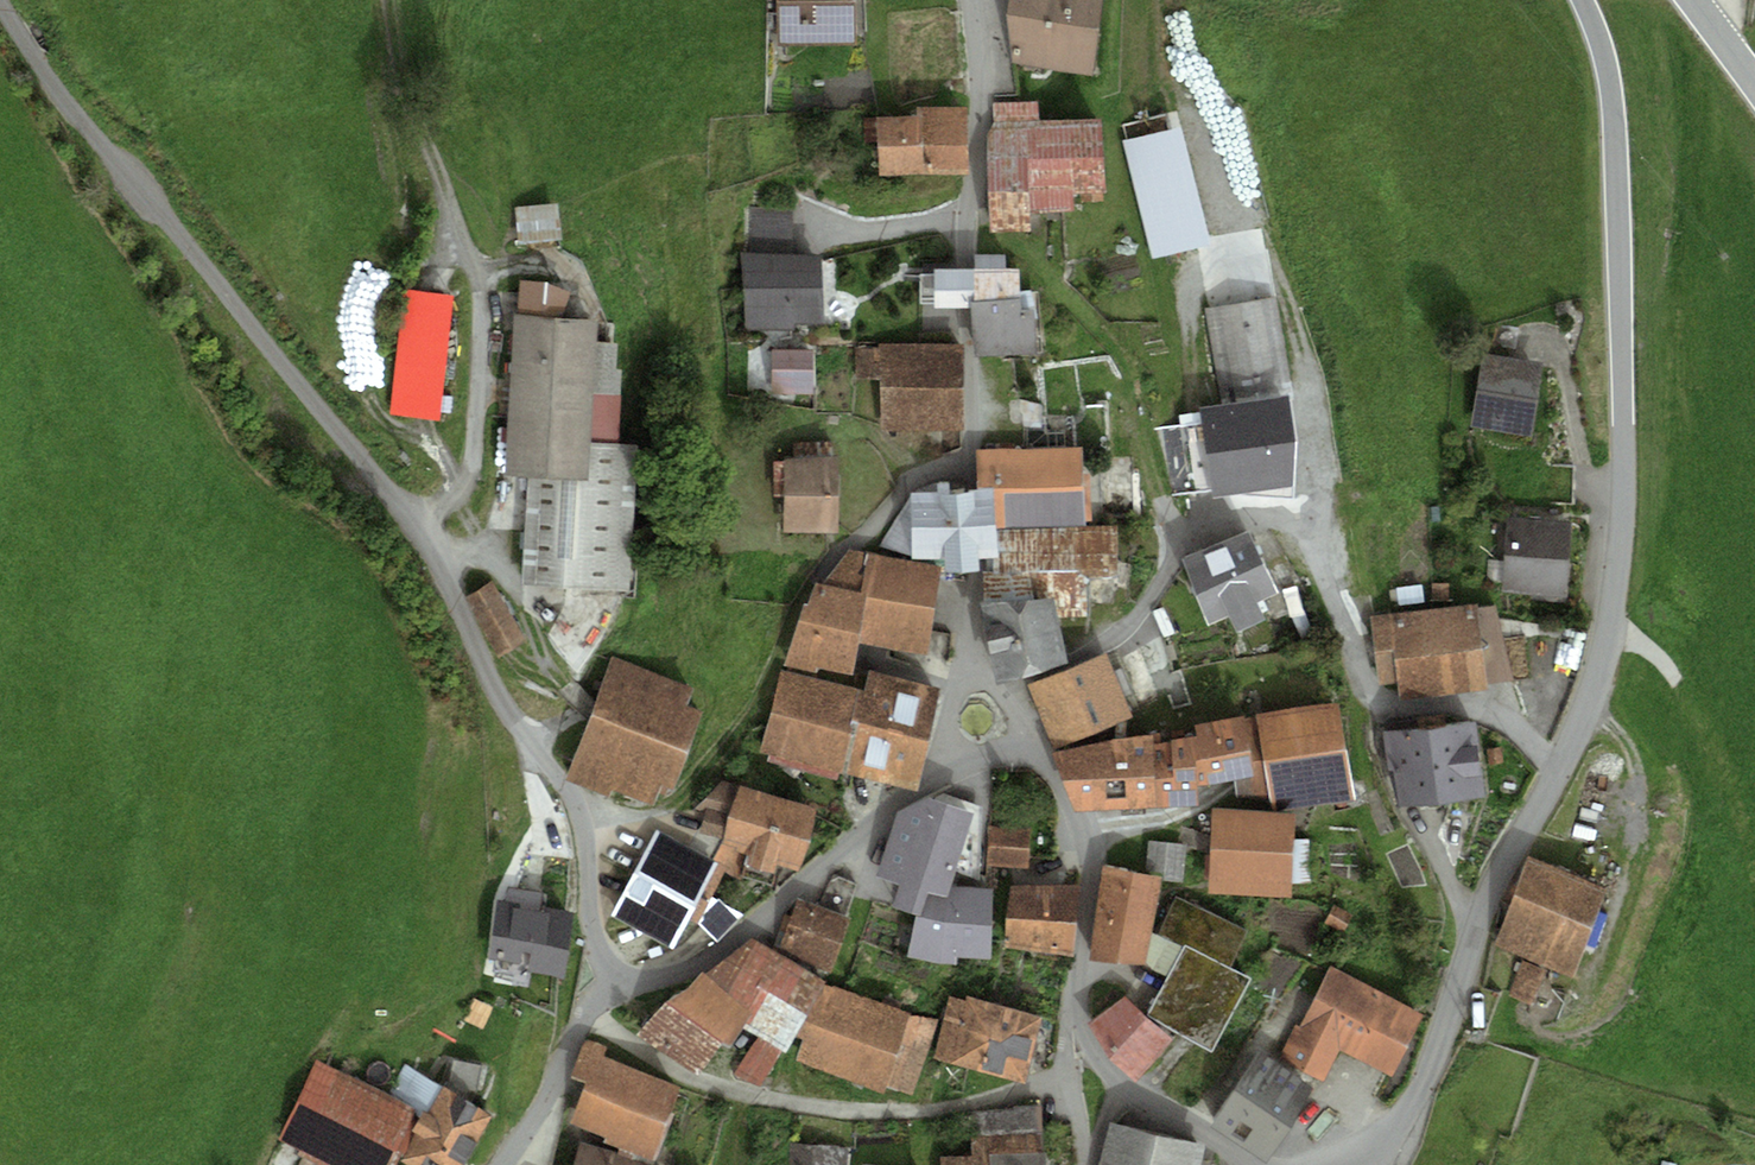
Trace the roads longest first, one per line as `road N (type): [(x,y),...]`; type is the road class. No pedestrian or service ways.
road 1 (unclassified): [(1582,0),(1607,62),(1624,405),(1614,602),(1598,685),(1470,952),(1436,1061),(1407,1116),(1364,1164)]
road 2 (unclassified): [(0,8),(55,93),(198,274),(432,555),(576,813),(588,855),(592,935),(613,971)]
road 3 (unclassified): [(959,677),(978,557),(967,237),(983,103),(972,0)]
road 4 (track): [(413,531),(465,485),(484,271),(393,69),(386,0)]
road 5 (track): [(576,813),(668,805),(765,686),(816,569),(876,522),(914,475),(971,466)]
road 6 (unclassified): [(944,768),(748,933),(653,979),(613,971)]
road 7 (track): [(967,237),(1011,248),(1045,275),(1132,372),(1152,475),(1188,542)]
road 8 (unclassified): [(1258,1164),(1121,1084),(1096,1061),(1072,992)]
road 9 (unclassified): [(1072,992),(1085,857),(1080,827),(1031,745)]
road 10 (residential): [(613,971),(523,1135),(498,1164)]
road 11 (residential): [(1072,992),(1066,1059),(1086,1164)]

